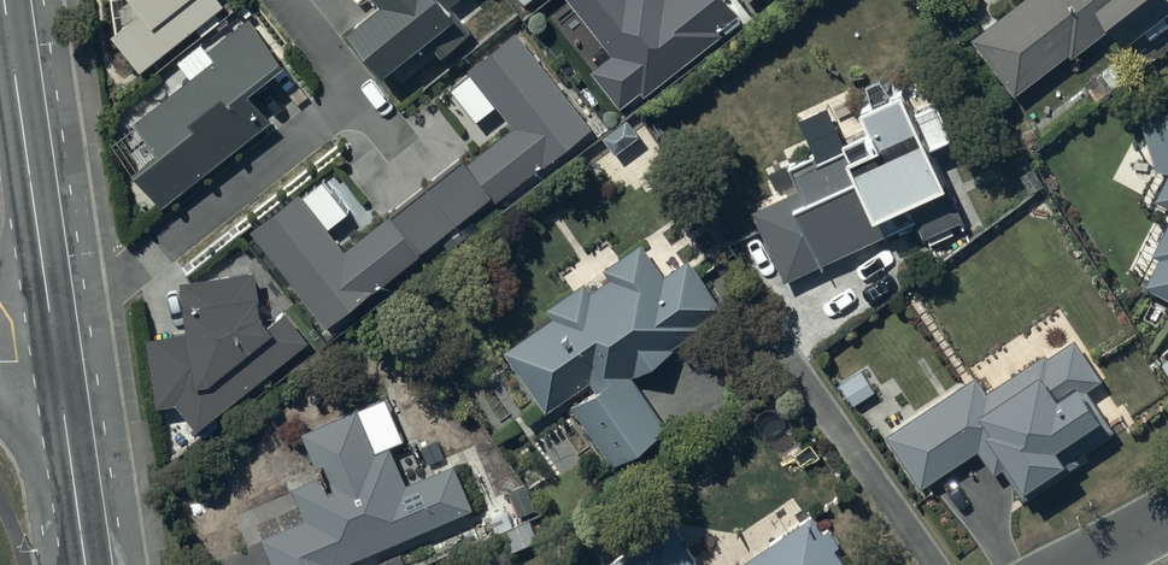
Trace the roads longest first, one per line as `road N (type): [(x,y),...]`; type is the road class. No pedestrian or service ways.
road 1 (secondary): [(61,355),(12,0)]
road 2 (secondary): [(93,564),(61,355)]

